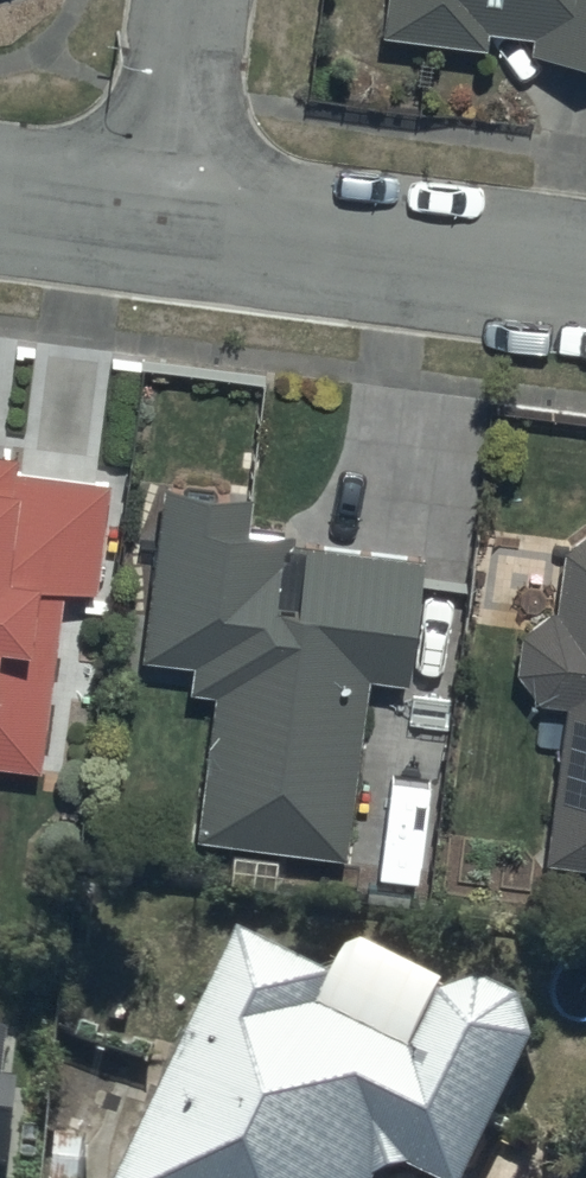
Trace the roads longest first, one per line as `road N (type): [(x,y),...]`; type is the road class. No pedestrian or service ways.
road 1 (residential): [(170,213),(585,267)]
road 2 (residential): [(170,213),(199,0)]
road 3 (residential): [(0,191),(170,213)]

